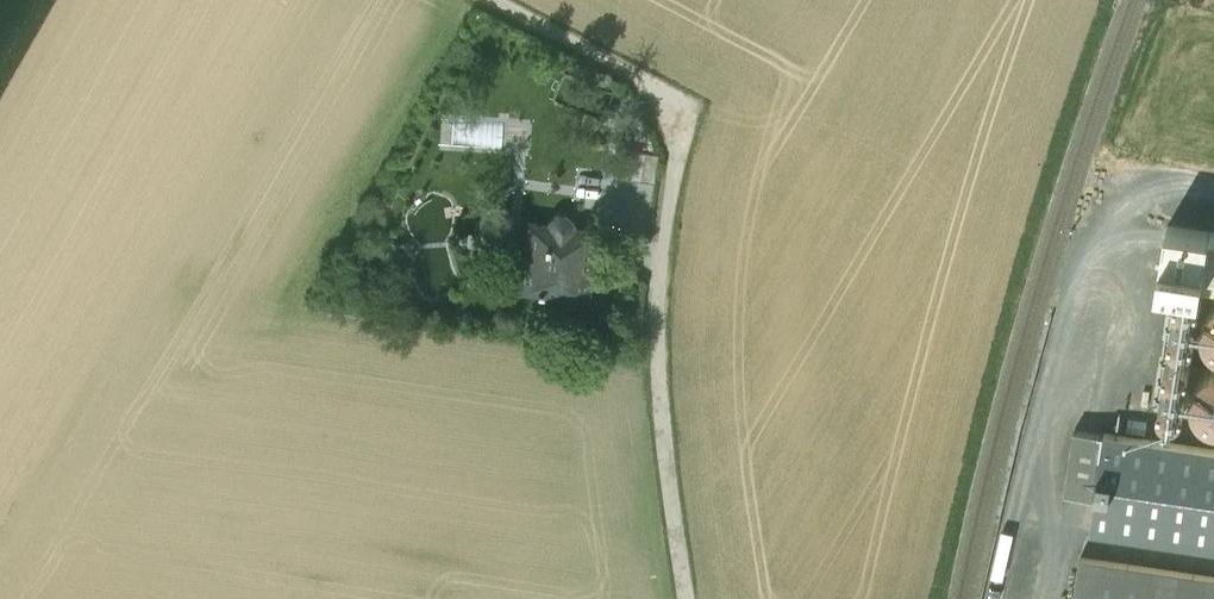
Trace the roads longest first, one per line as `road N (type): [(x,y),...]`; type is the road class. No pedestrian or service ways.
road 1 (track): [(680,129),(666,99),(639,75),(493,0)]

